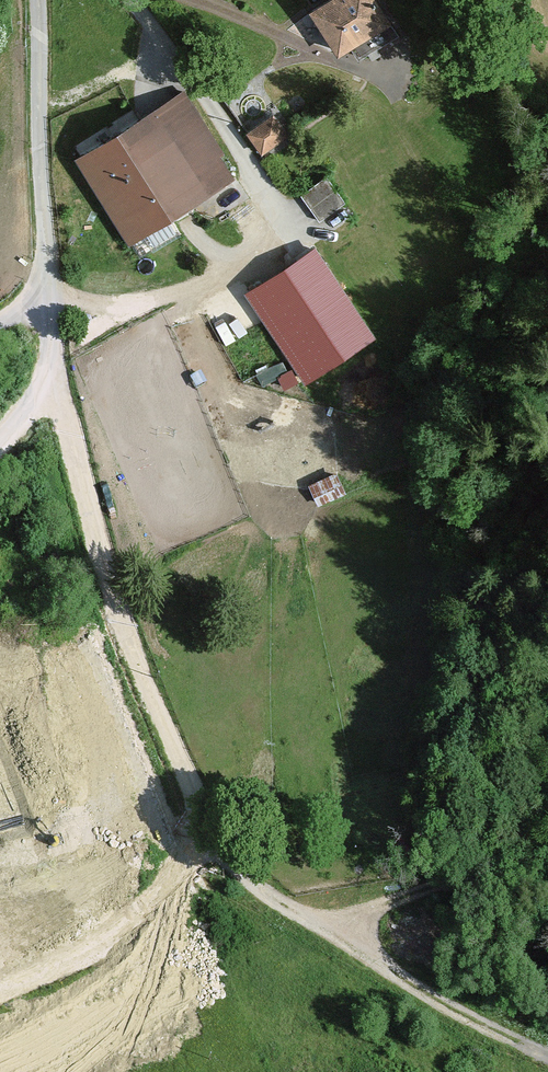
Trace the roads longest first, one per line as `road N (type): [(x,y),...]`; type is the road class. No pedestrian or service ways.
road 1 (track): [(42,381),(63,409),(116,602),(199,802),(270,899),(395,976),(547,1054)]
road 2 (unclassified): [(39,0),(50,331),(42,381),(24,419),(0,443)]
road 3 (track): [(298,916),(547,856)]

